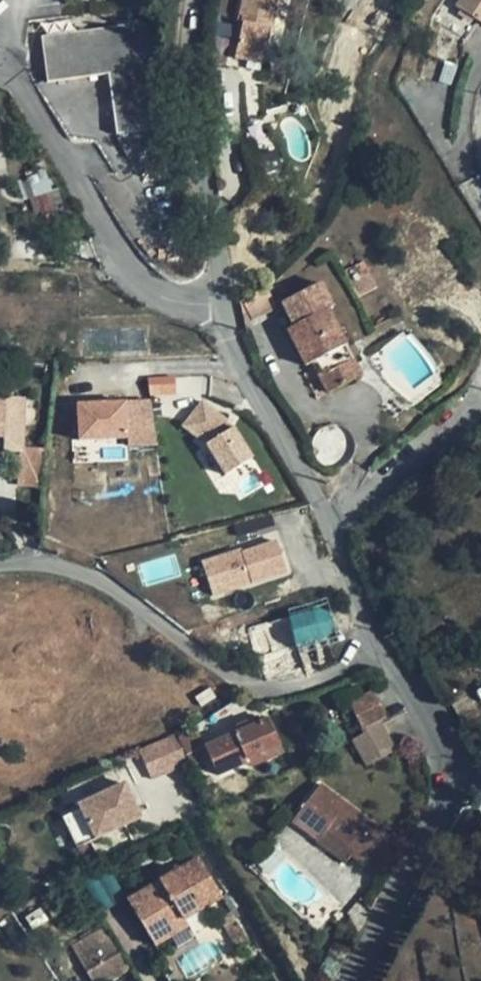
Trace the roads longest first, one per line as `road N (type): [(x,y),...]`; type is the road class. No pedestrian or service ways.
road 1 (residential): [(384,647),(267,689),(229,672),(99,577),(66,564),(0,563)]
road 2 (residential): [(224,301),(163,296),(138,276),(14,75),(0,68)]
road 3 (residential): [(224,301),(197,82),(200,0)]
road 4 (residential): [(332,529),(239,362),(224,301)]
road 5 (residential): [(356,980),(450,802),(448,763)]
road 6 (residential): [(332,529),(469,406)]
road 7 (residential): [(448,763),(384,647)]
road 8 (residential): [(384,647),(332,529)]

